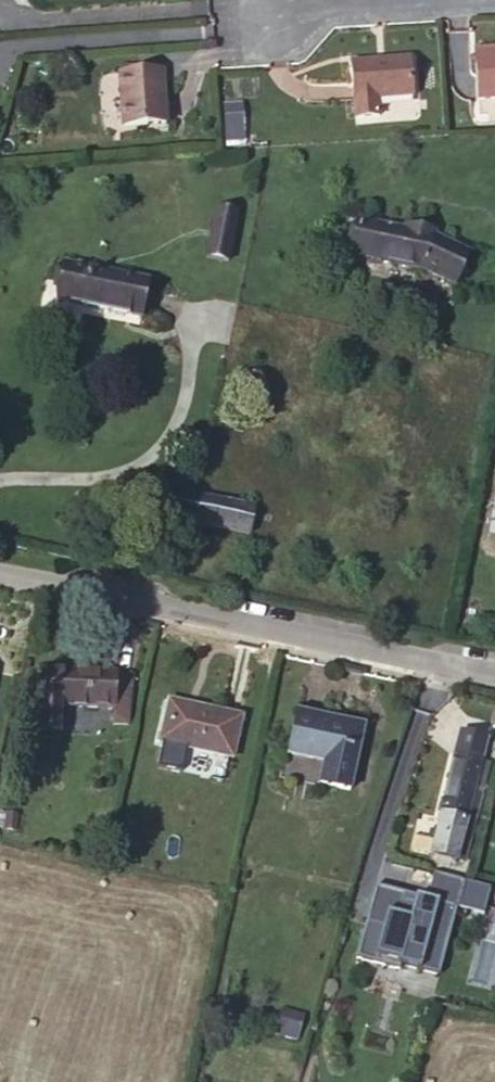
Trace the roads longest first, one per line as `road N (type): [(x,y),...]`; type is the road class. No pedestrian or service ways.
road 1 (residential): [(0,570),(494,669)]

